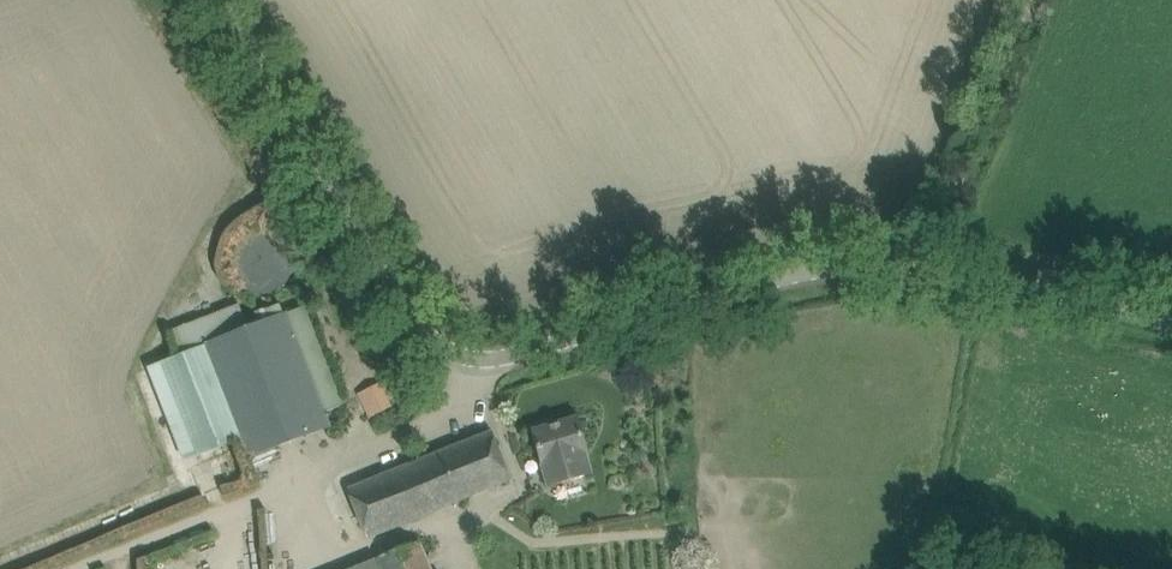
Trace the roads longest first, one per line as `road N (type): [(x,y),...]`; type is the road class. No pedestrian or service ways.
road 1 (unclassified): [(909,262),(806,271),(532,350),(471,340),(430,310),(214,0)]
road 2 (unclassified): [(909,262),(1008,0)]
road 3 (unclassified): [(1171,311),(909,262)]

